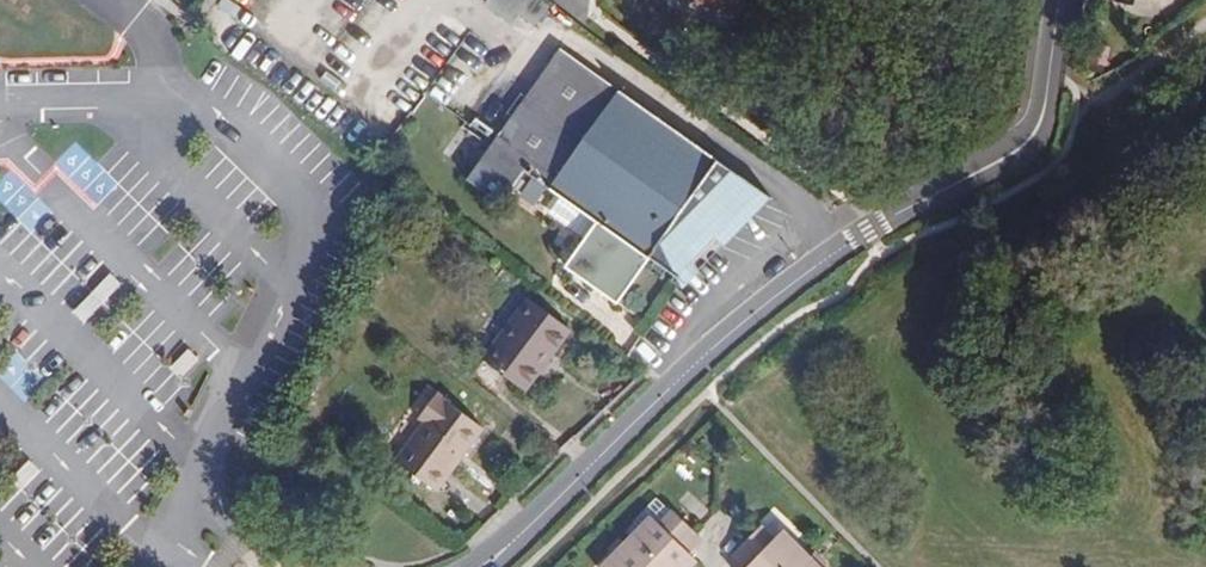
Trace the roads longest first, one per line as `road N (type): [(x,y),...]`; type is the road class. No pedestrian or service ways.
road 1 (unclassified): [(508,549),(777,294),(1043,124)]
road 2 (residential): [(1043,124),(1060,0)]

